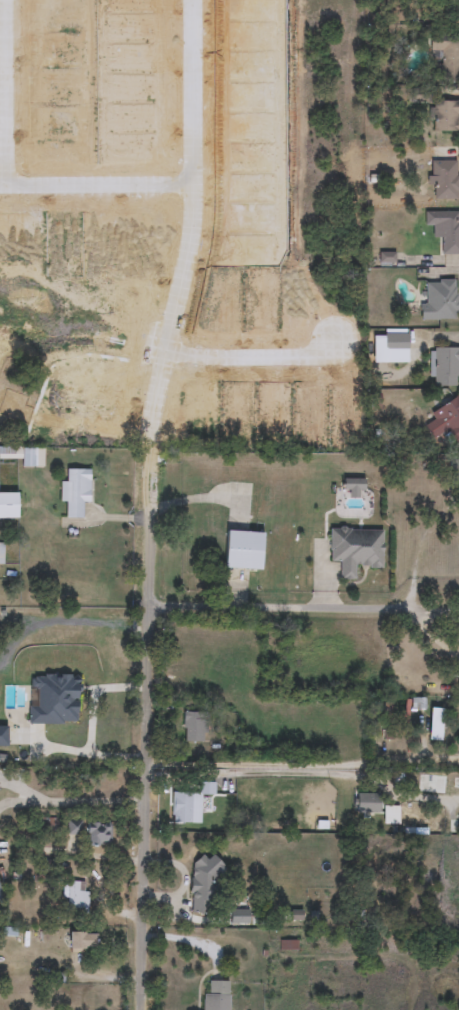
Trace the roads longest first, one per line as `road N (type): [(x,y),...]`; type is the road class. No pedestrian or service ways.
road 1 (residential): [(143,1009),(151,458)]
road 2 (residential): [(193,0),(194,231),(151,458)]
road 3 (residential): [(151,610),(405,610)]
road 4 (residential): [(193,185),(0,186)]
road 5 (residential): [(8,186),(7,0)]
road 6 (residential): [(166,355),(335,357)]

